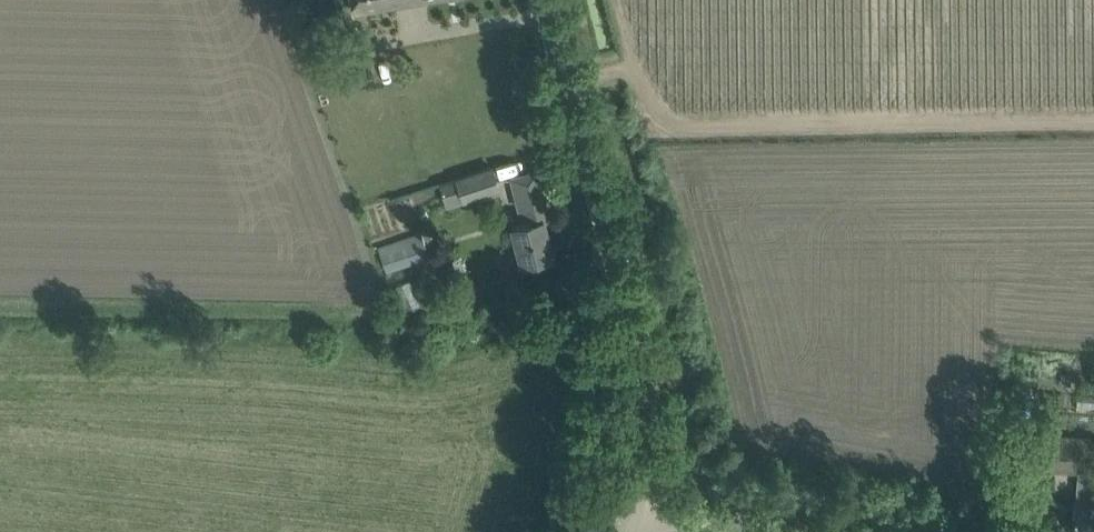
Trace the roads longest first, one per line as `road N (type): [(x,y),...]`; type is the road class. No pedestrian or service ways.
road 1 (tertiary): [(634,504),(643,425),(639,346),(550,0)]
road 2 (unclassified): [(765,531),(634,504)]

